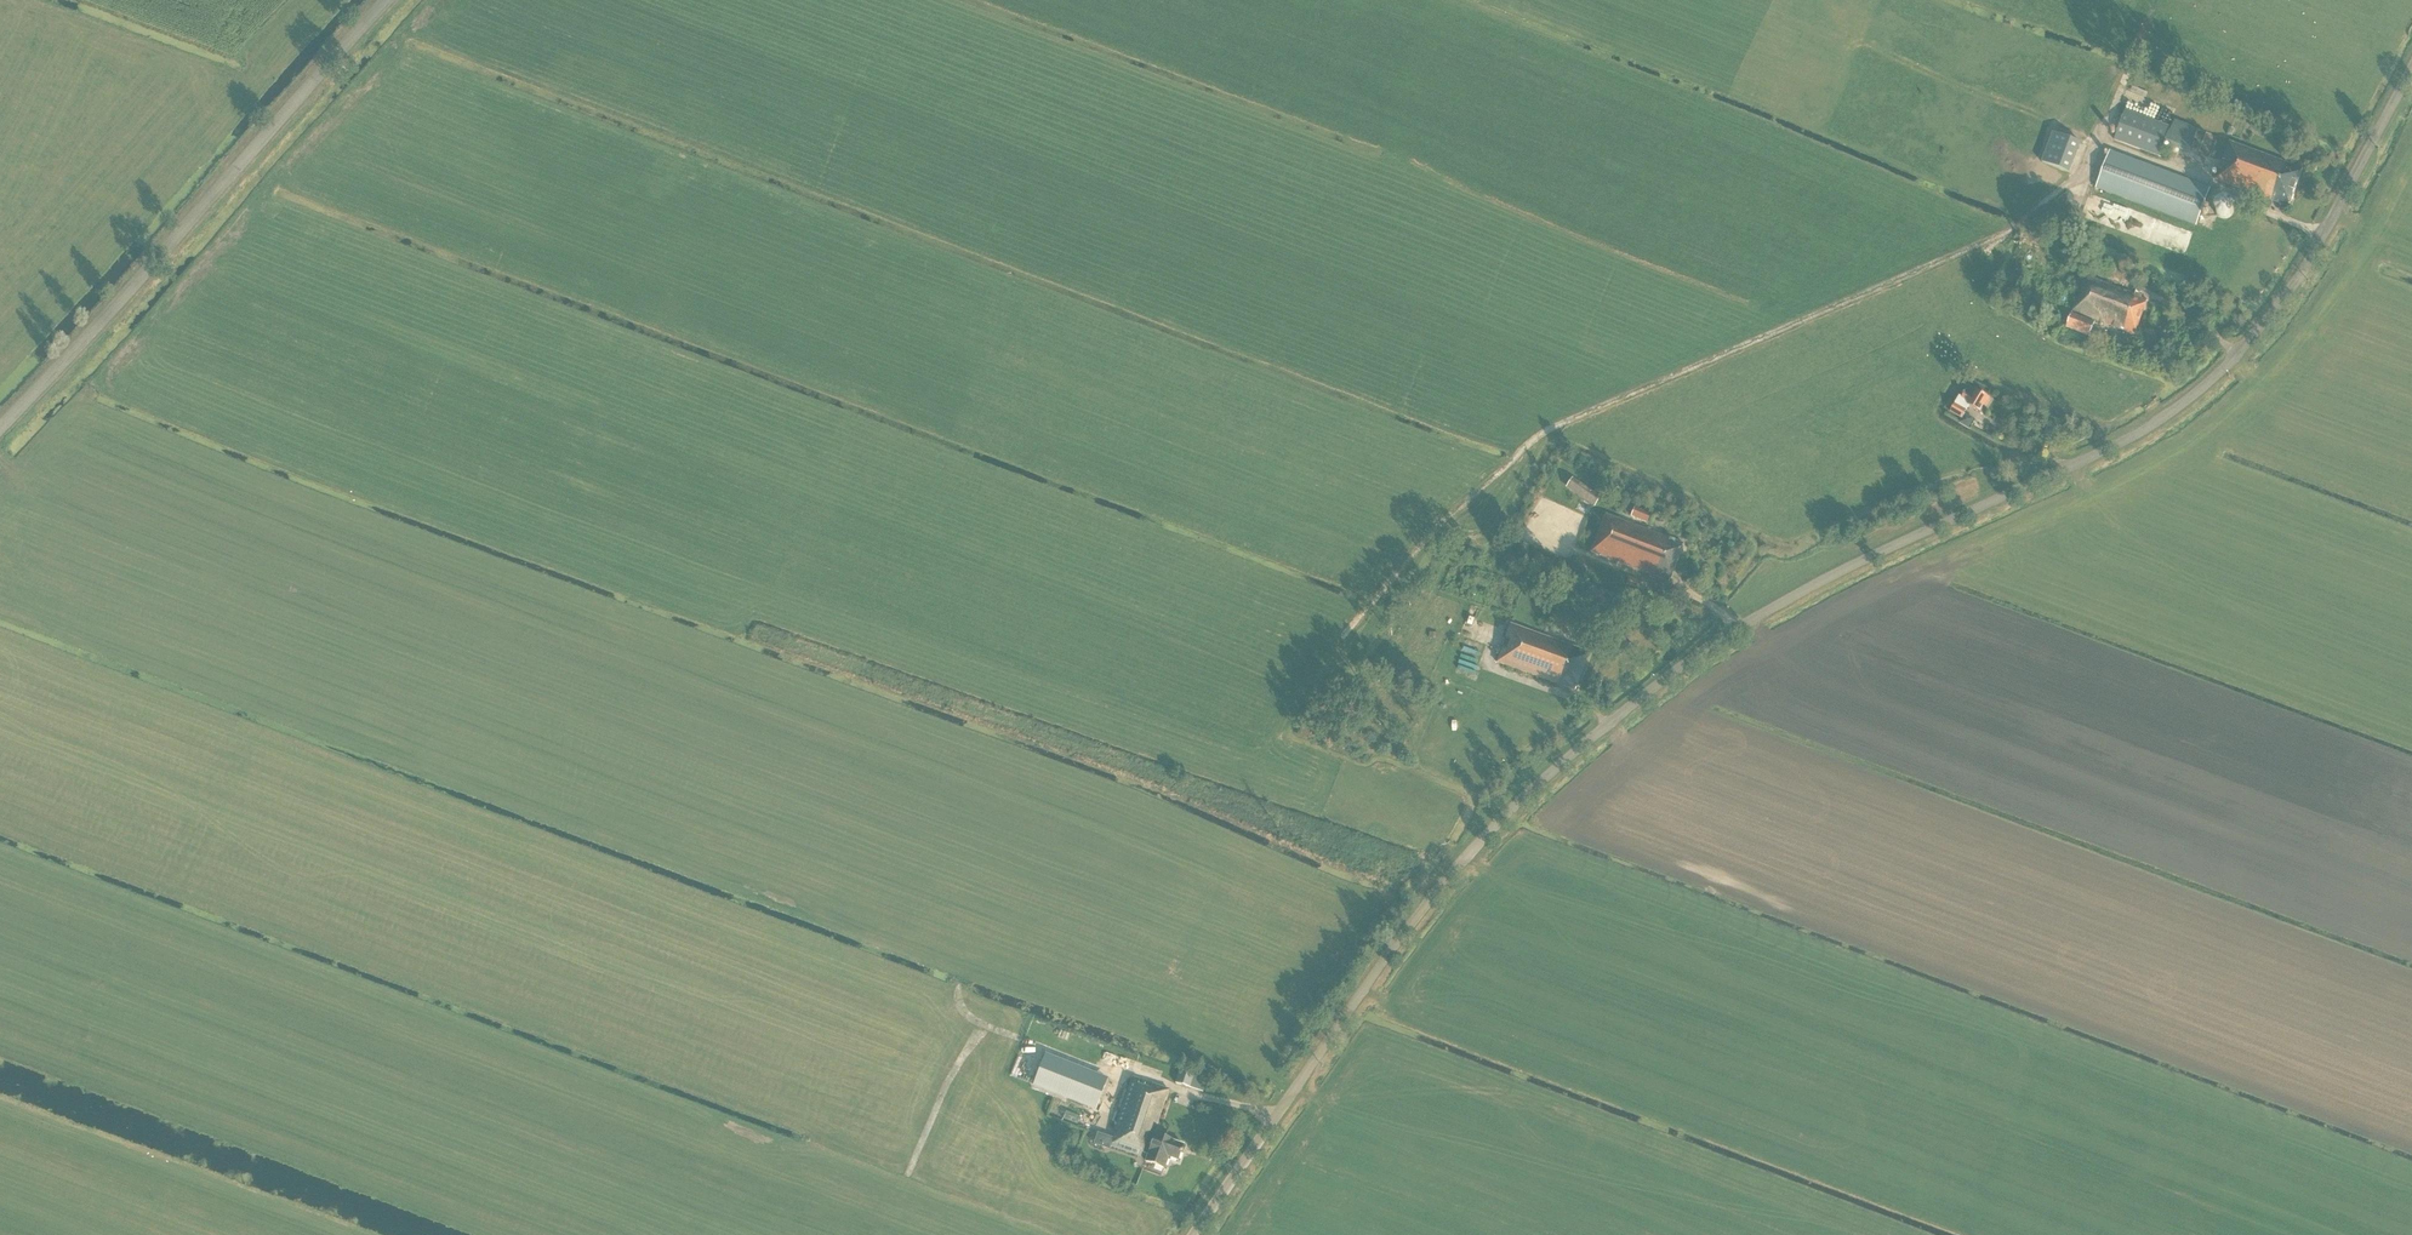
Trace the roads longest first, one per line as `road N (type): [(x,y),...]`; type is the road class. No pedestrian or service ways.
road 1 (tertiary): [(1196,1234),(1441,884),(1558,761),(1686,658),(1935,529),(2090,466),(2184,409),(2283,311),(2411,68)]
road 2 (tertiary): [(0,426),(393,0)]

